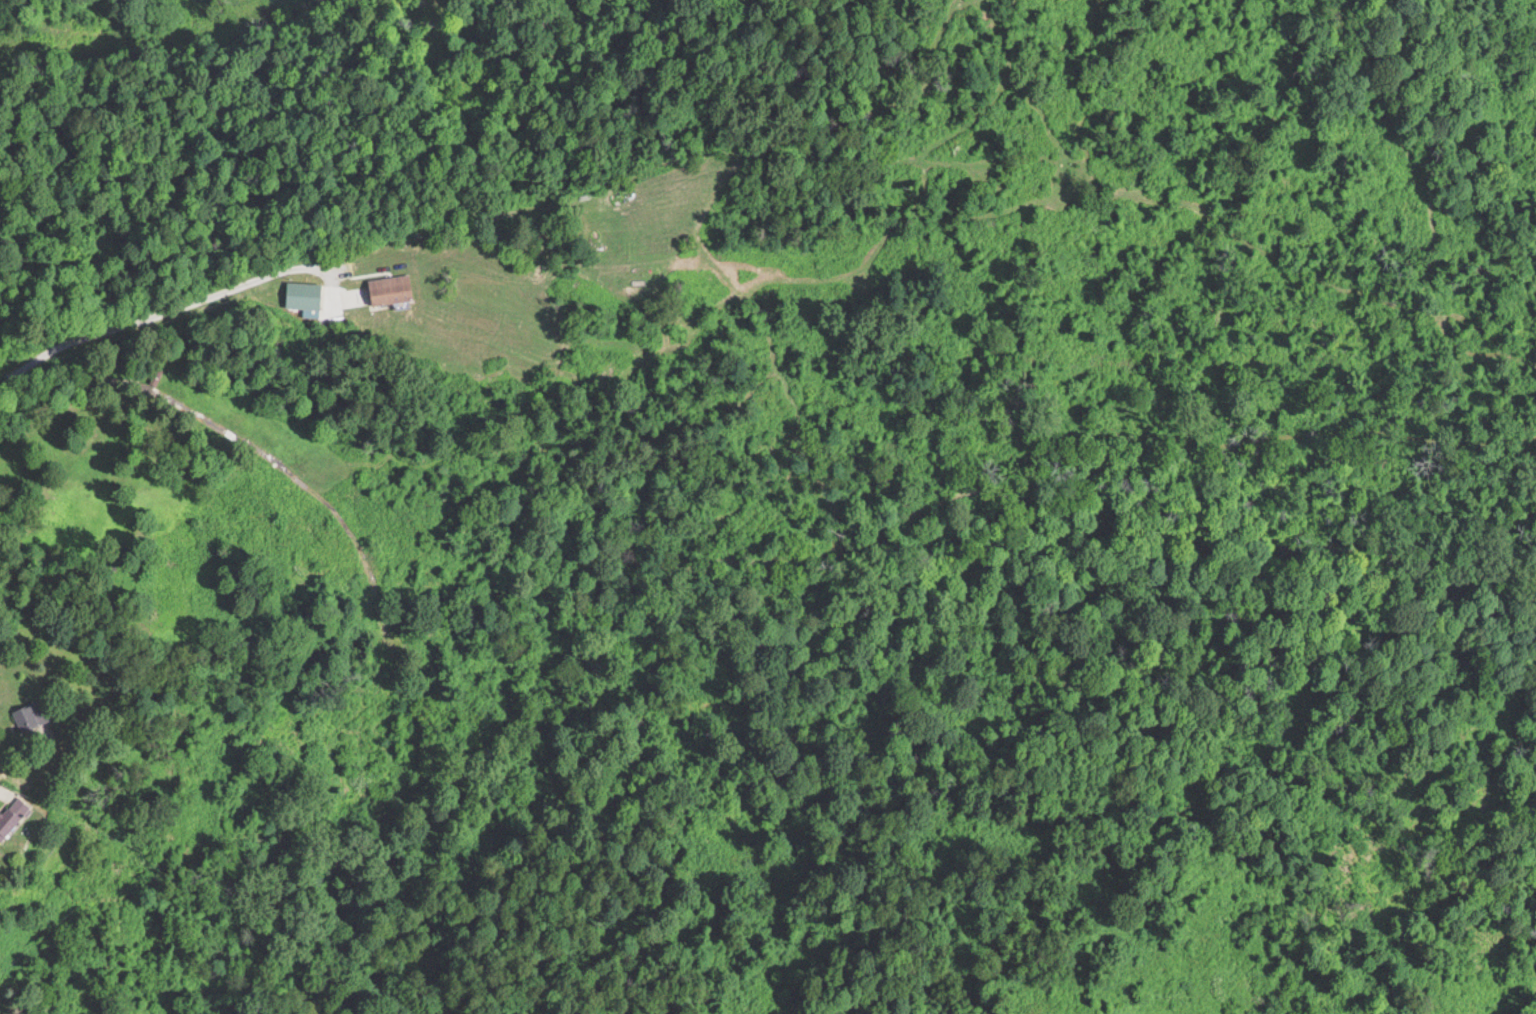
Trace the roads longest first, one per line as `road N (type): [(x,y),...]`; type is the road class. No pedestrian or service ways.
road 1 (residential): [(0,375),(77,368),(259,294),(653,185),(906,130)]

